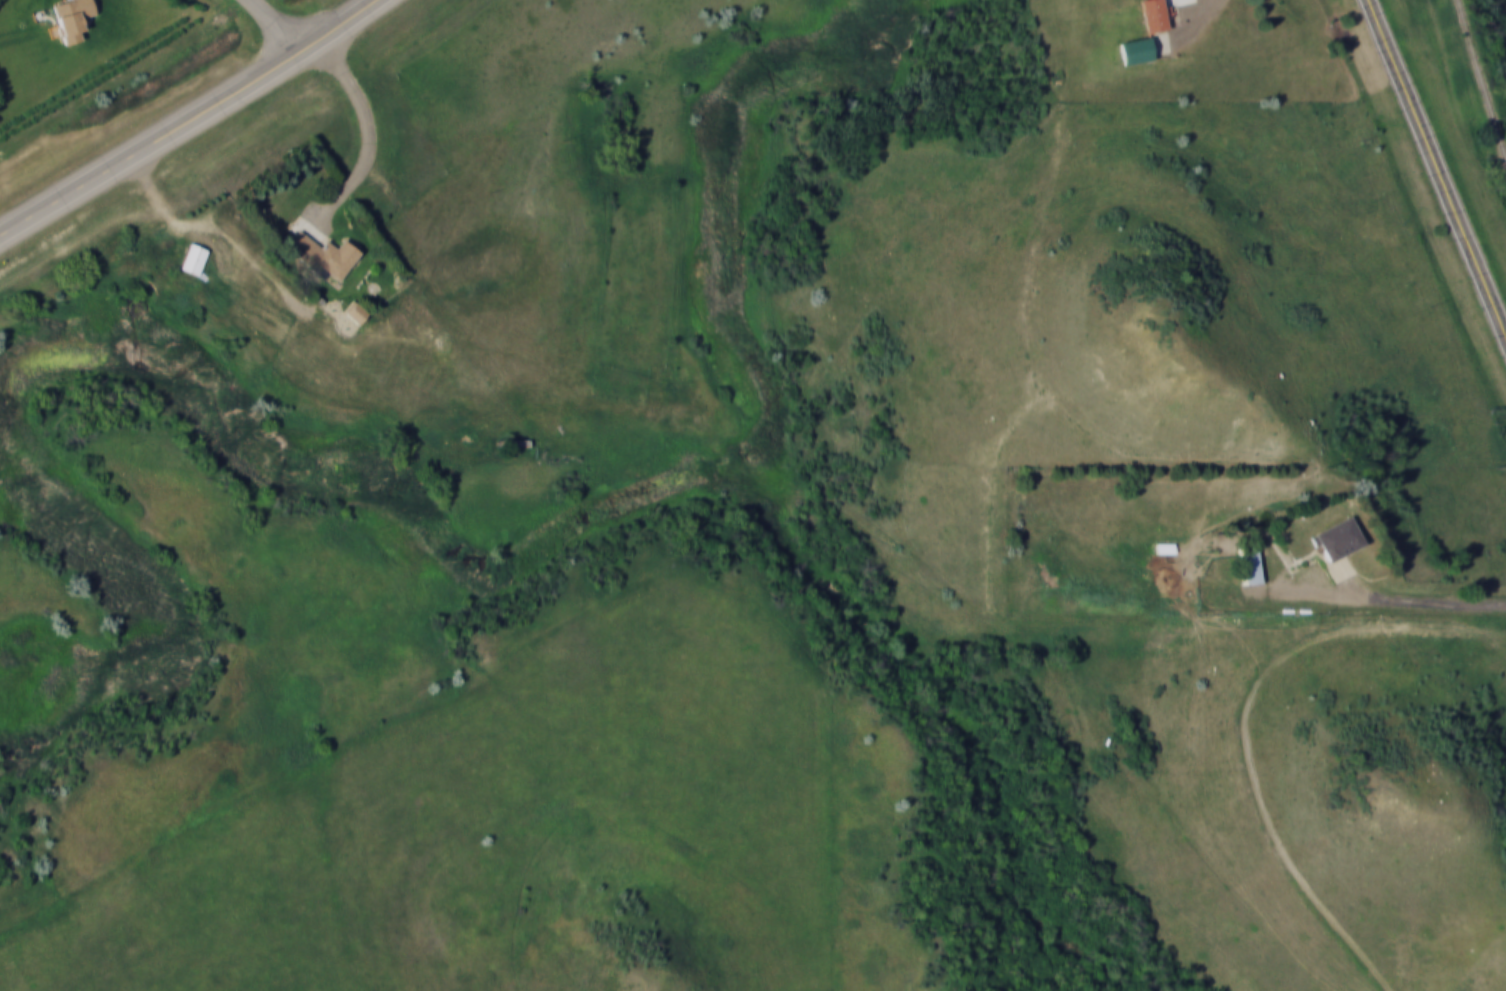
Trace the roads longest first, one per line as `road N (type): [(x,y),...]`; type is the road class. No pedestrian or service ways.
road 1 (primary): [(376,0),(0,236)]
road 2 (residential): [(1370,0),(1505,340)]

